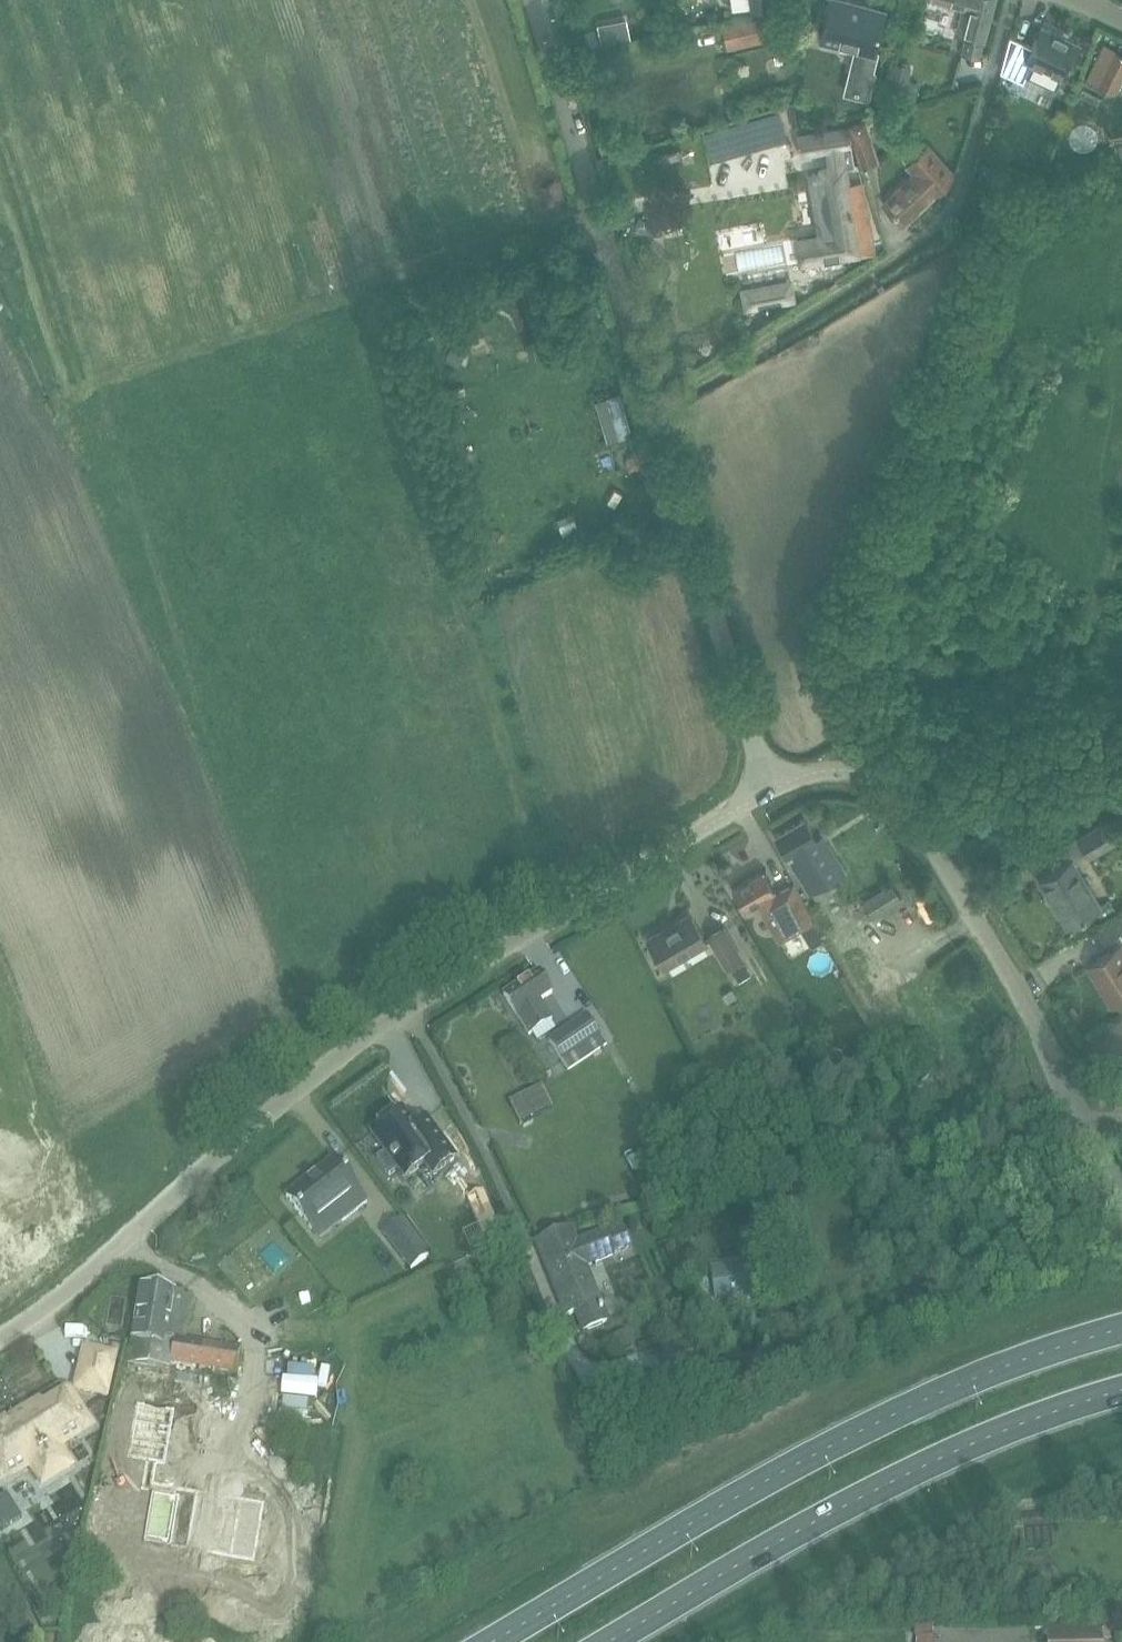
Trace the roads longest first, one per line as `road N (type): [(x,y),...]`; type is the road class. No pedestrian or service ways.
road 1 (unclassified): [(0,1327),(73,1282),(401,1000),(763,784)]
road 2 (primary): [(1121,1327),(965,1376),(844,1437),(498,1641)]
road 3 (residential): [(655,411),(949,212),(1012,0)]
road 4 (primary): [(613,1641),(899,1476),(1121,1394)]
road 5 (unclassified): [(1121,1189),(1080,1104),(909,820),(875,785)]
road 6 (unclassified): [(655,411),(535,0)]
road 7 (unclassified): [(763,784),(655,411)]

